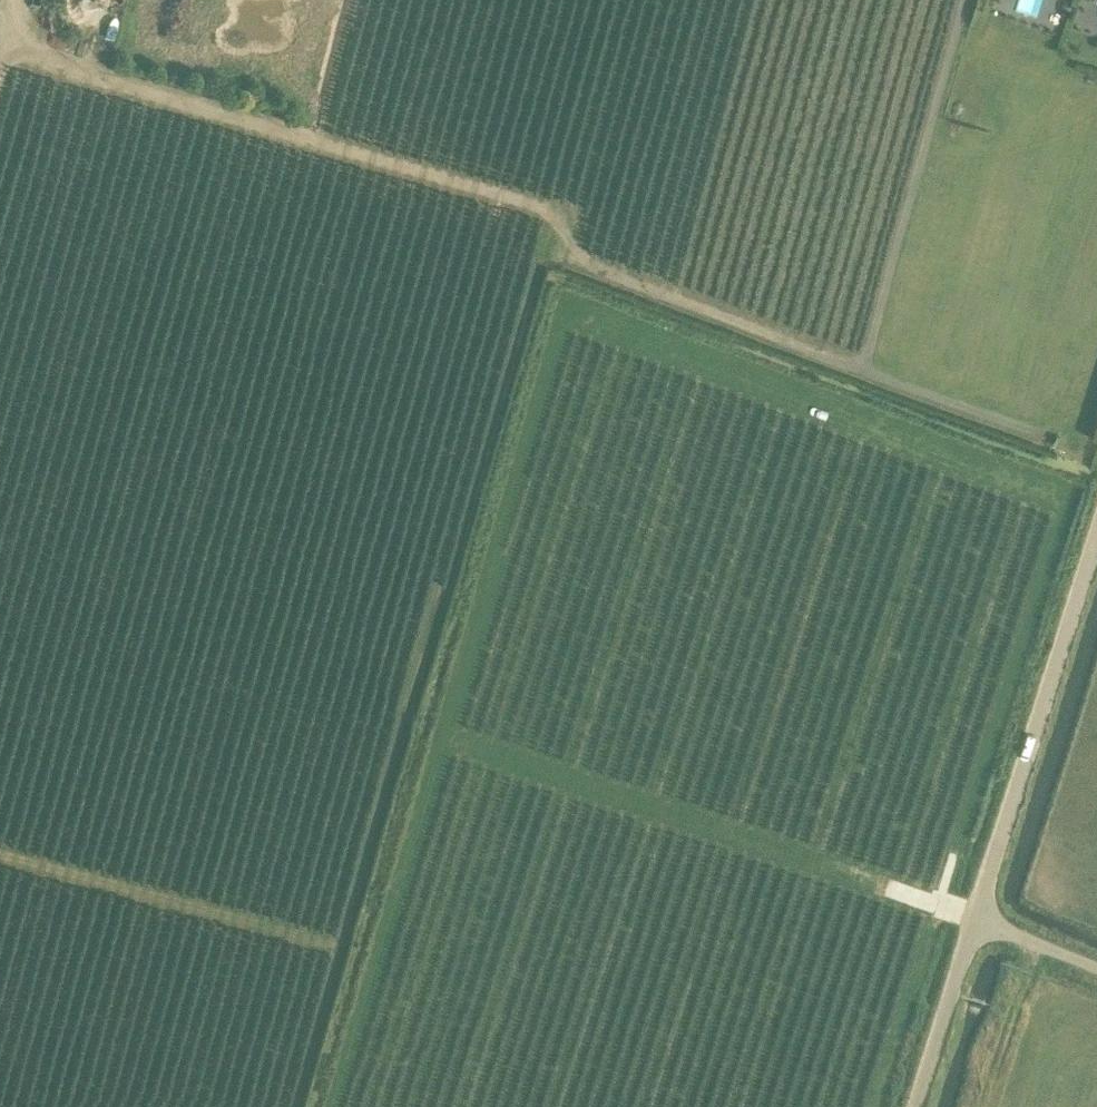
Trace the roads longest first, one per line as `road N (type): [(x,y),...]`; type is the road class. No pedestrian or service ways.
road 1 (unclassified): [(976,922),(1096,514)]
road 2 (unclassified): [(918,1106),(976,922)]
road 3 (unclassified): [(1096,964),(976,922)]

